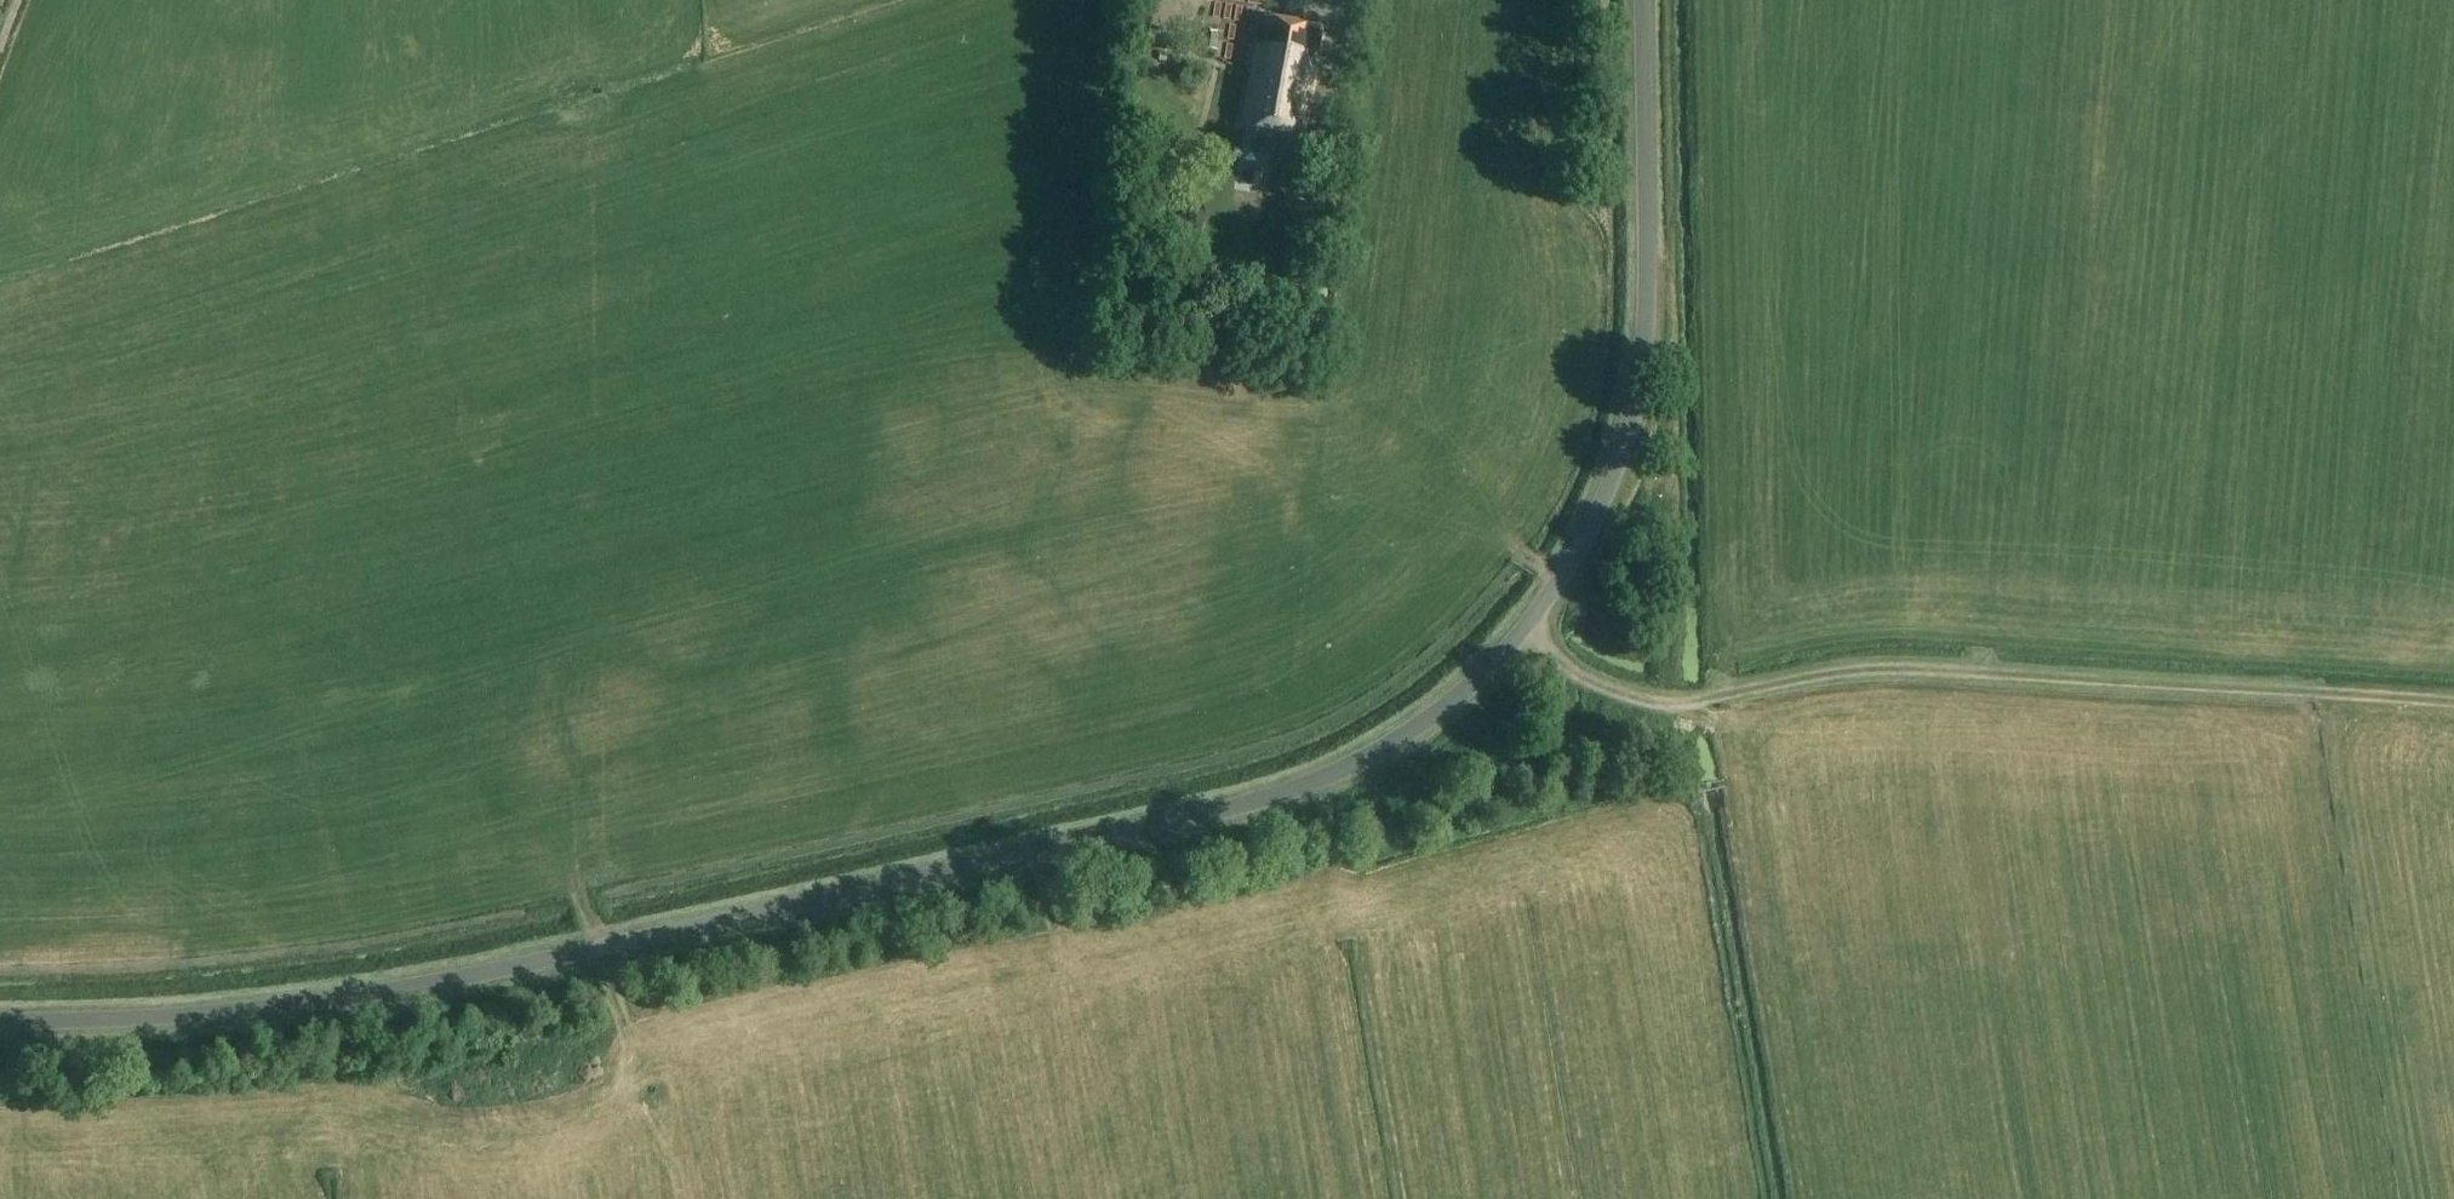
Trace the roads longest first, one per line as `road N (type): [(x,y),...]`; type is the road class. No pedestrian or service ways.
road 1 (unclassified): [(0,1021),(260,1007),(459,976),(1232,808),(1378,750),(1443,709),(1499,657),(1563,578),(1611,478),(1637,381),(1645,274),(1641,0)]

